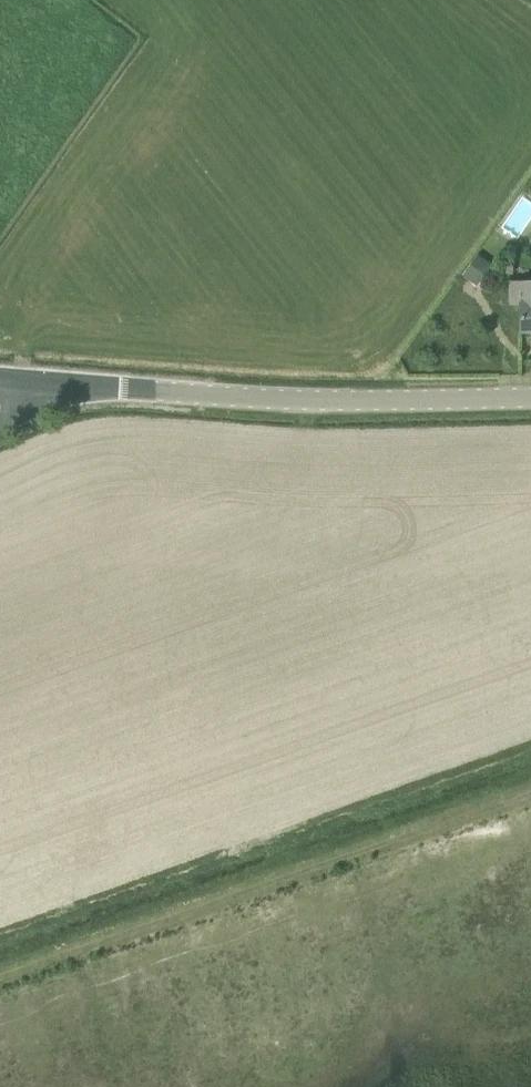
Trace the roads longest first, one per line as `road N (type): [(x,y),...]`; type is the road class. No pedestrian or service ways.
road 1 (track): [(530,787),(0,978)]
road 2 (unclassified): [(69,391),(391,414),(530,409)]

